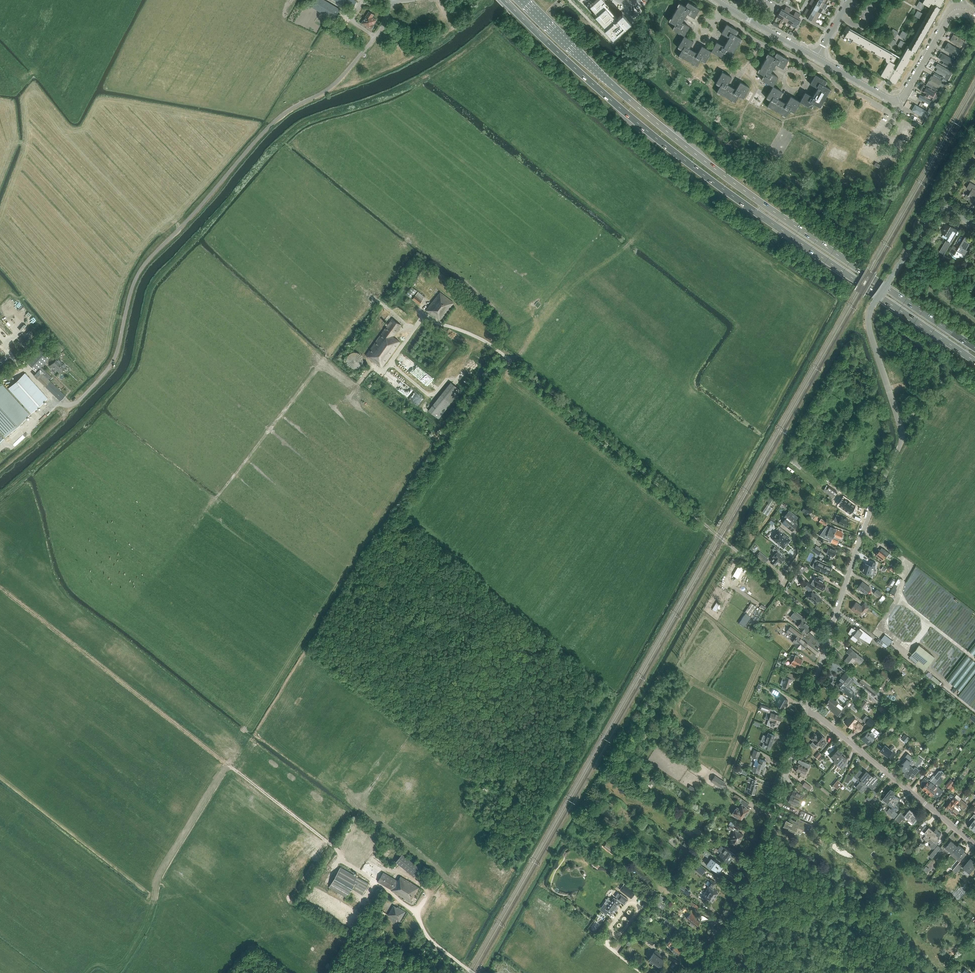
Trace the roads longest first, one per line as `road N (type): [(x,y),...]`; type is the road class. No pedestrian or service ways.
road 1 (trunk): [(505,0),(692,168),(974,361)]
road 2 (trunk): [(974,347),(698,156),(524,0)]
road 3 (unclassified): [(61,419),(115,358),(145,264),(275,122),(349,70),(381,29),(390,0)]
road 4 (unclassified): [(831,631),(902,437),(869,313),(915,242)]
road 5 (unclassified): [(695,972),(757,857),(806,710)]
road 6 (track): [(434,945),(416,912),(231,766)]
road 7 (track): [(118,972),(150,920),(159,879),(231,766)]
road 8 (residential): [(974,845),(806,710)]

